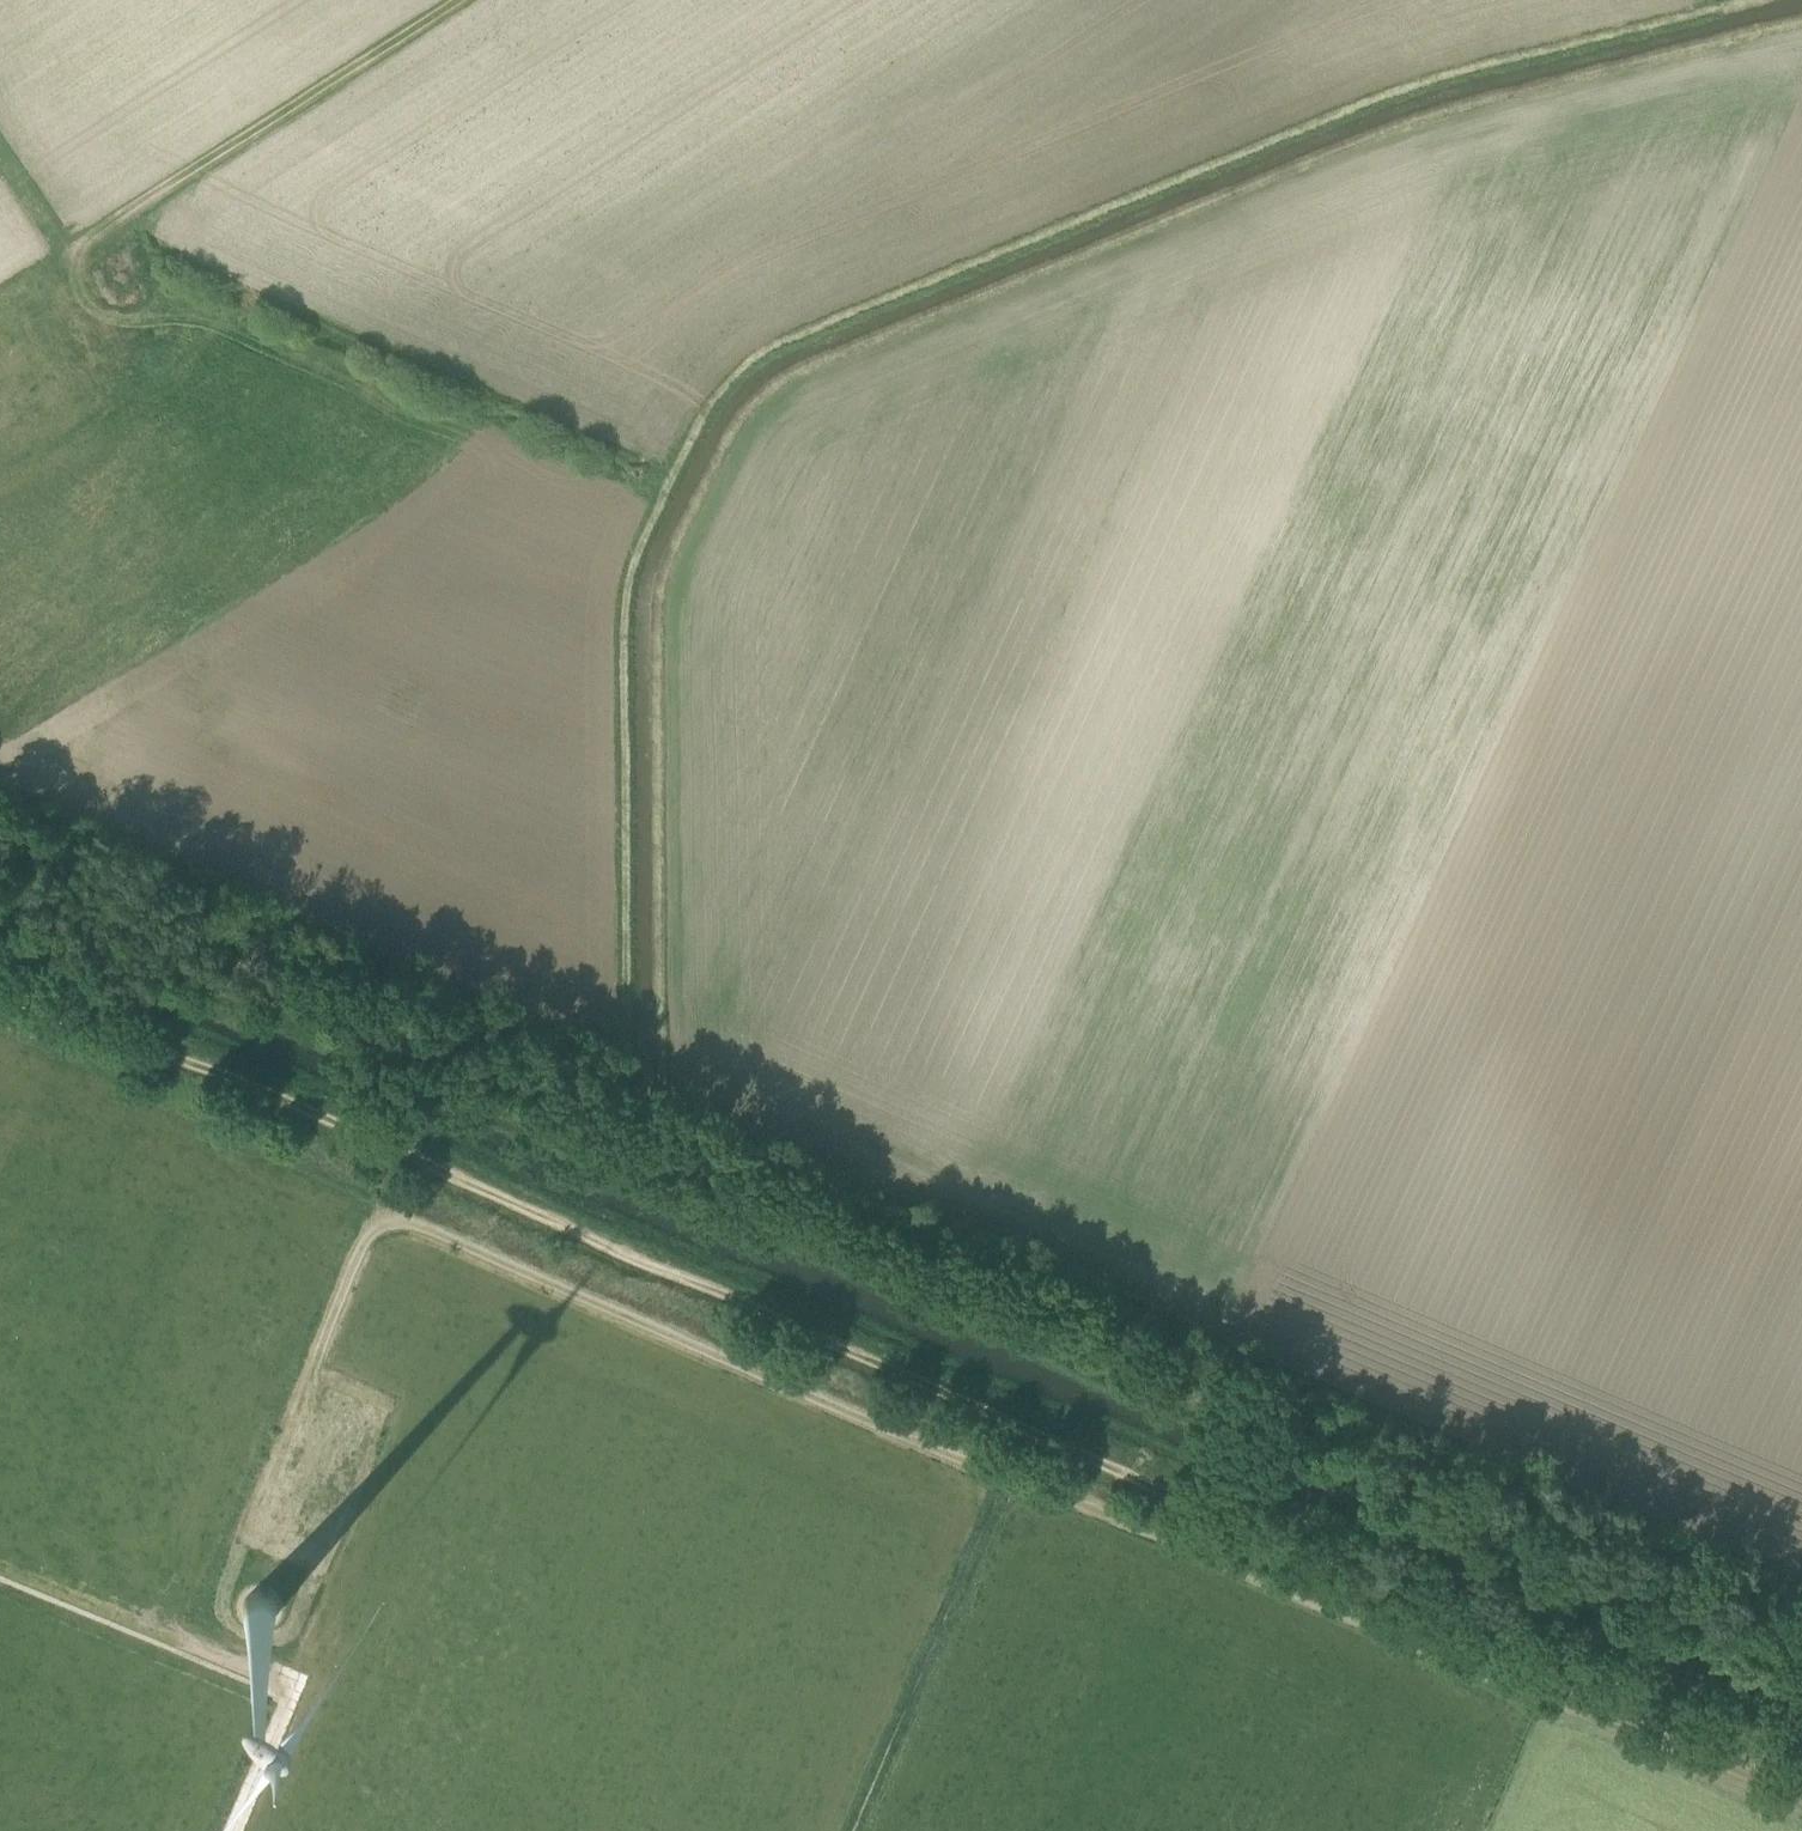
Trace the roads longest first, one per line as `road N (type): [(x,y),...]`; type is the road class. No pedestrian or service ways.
road 1 (track): [(0,987),(427,1165),(1801,1770)]
road 2 (track): [(456,0),(79,243),(48,237),(0,164)]

